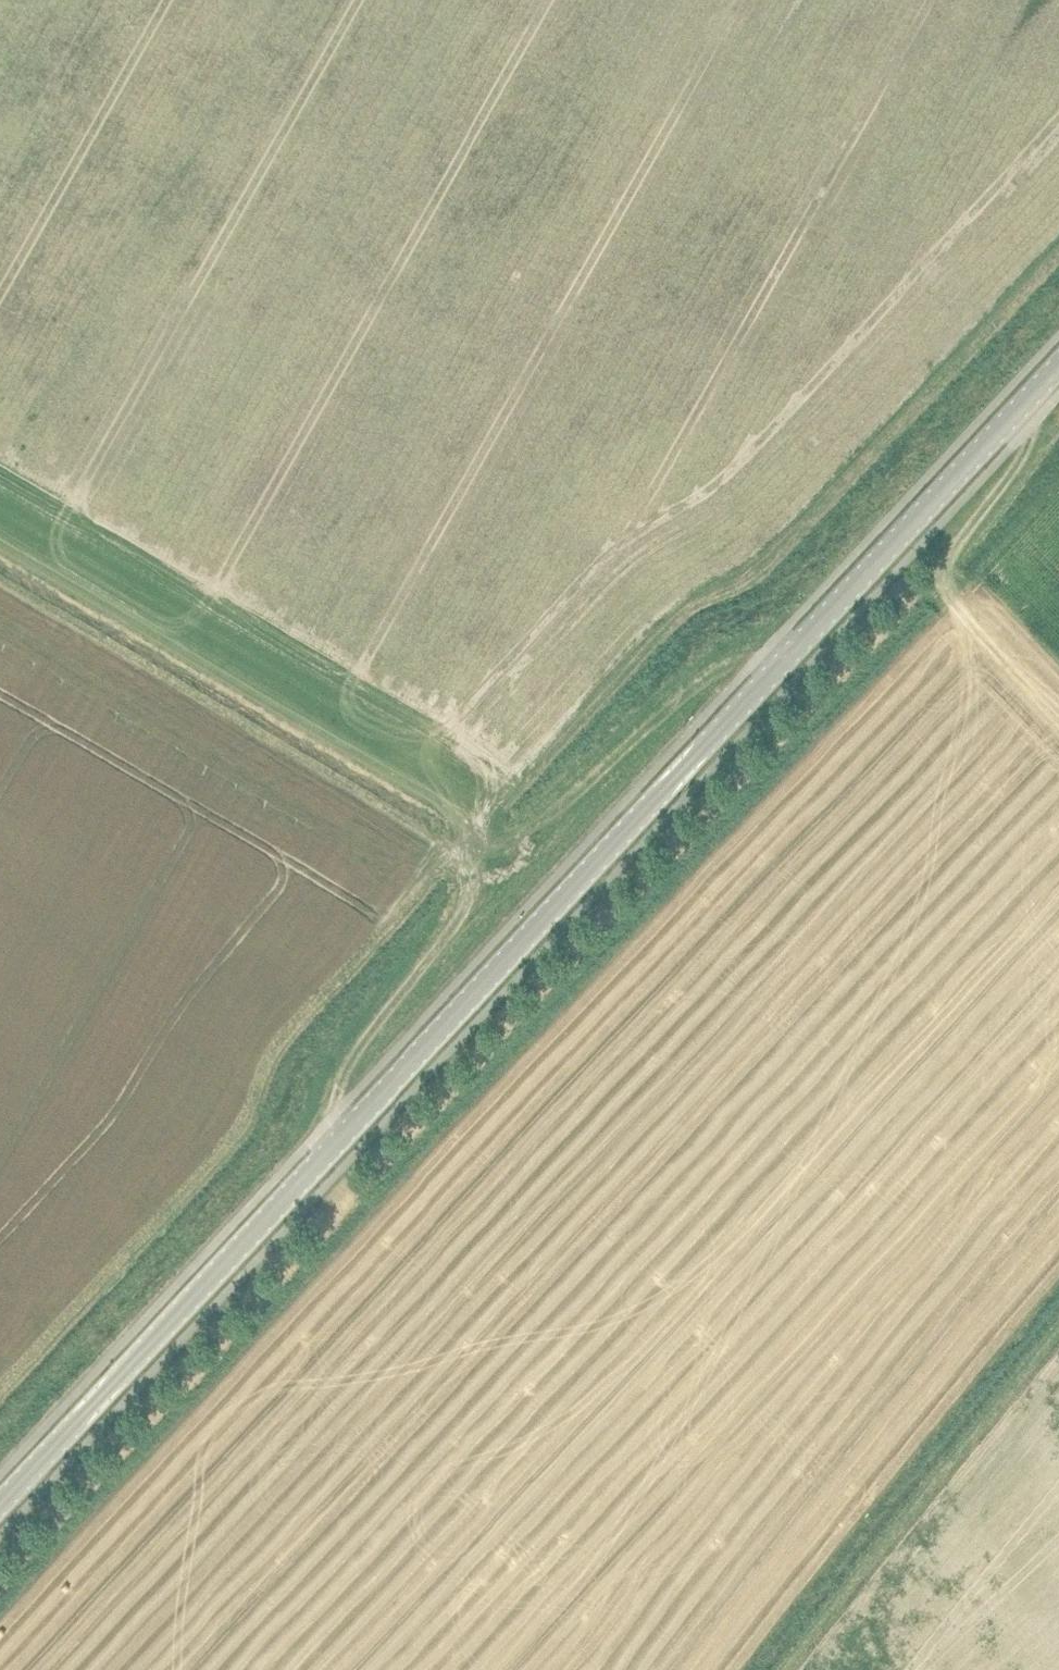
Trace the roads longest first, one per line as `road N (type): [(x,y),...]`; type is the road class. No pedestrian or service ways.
road 1 (secondary): [(0,1508),(1058,369)]

